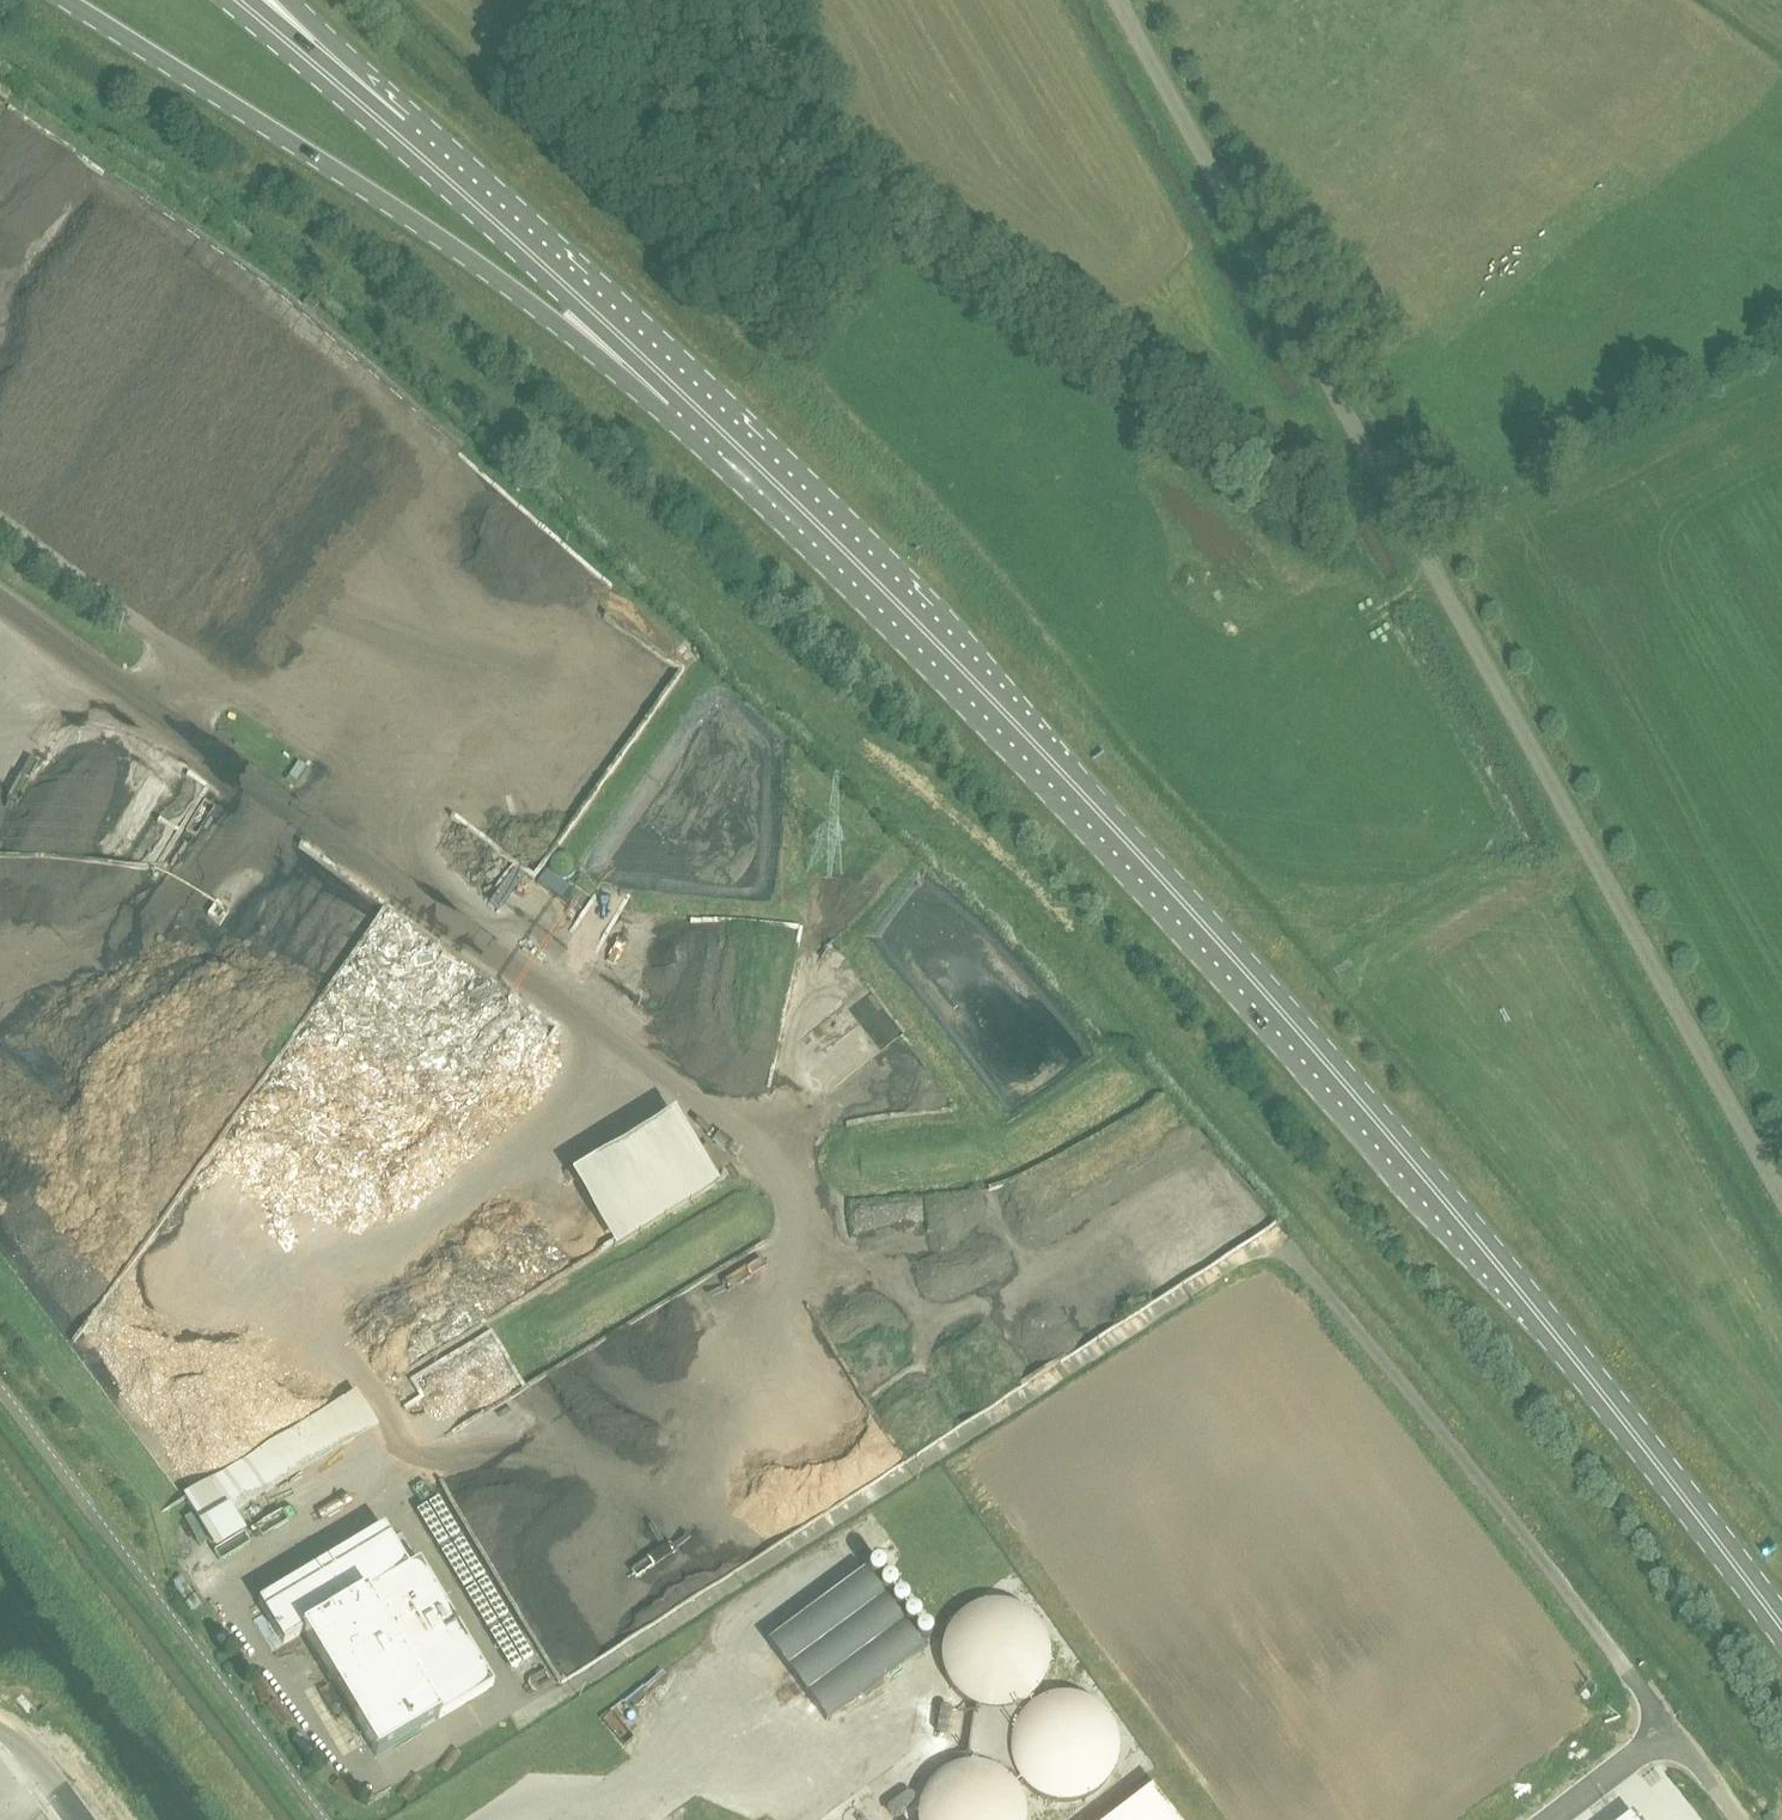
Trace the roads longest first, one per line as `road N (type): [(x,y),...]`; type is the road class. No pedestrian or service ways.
road 1 (primary): [(1781,1636),(1518,1291),(1281,1013),(886,588),(681,391)]
road 2 (unclassified): [(1781,1205),(1112,0)]
road 3 (primary): [(60,0),(467,257),(575,339),(681,391)]
road 4 (primary): [(681,391),(396,131)]
road 5 (unclassified): [(1737,1819),(1674,1730),(1557,1819)]
road 6 (primary): [(396,131),(241,0)]
road 7 (primary): [(396,131),(280,0)]
road 8 (unclassified): [(79,1819),(0,1727)]

